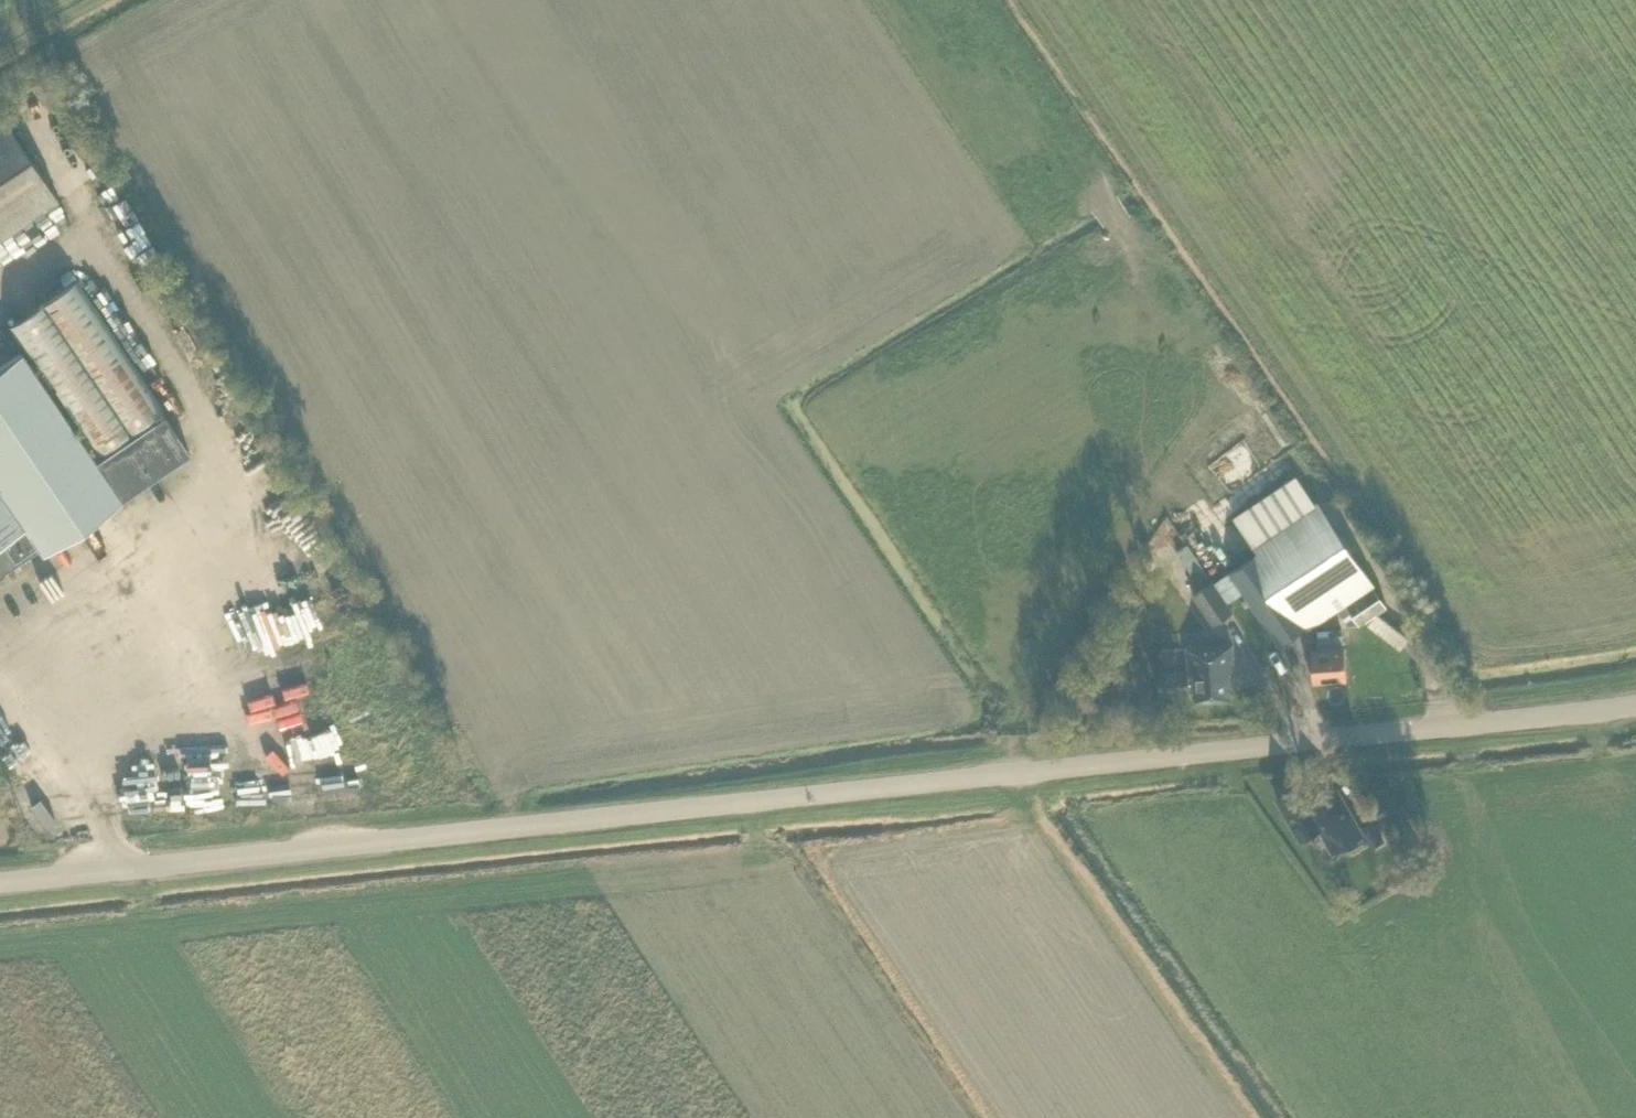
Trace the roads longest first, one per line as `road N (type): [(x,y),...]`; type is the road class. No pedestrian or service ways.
road 1 (tertiary): [(0,882),(1635,705)]
road 2 (track): [(1160,487),(1025,704),(1005,772)]

